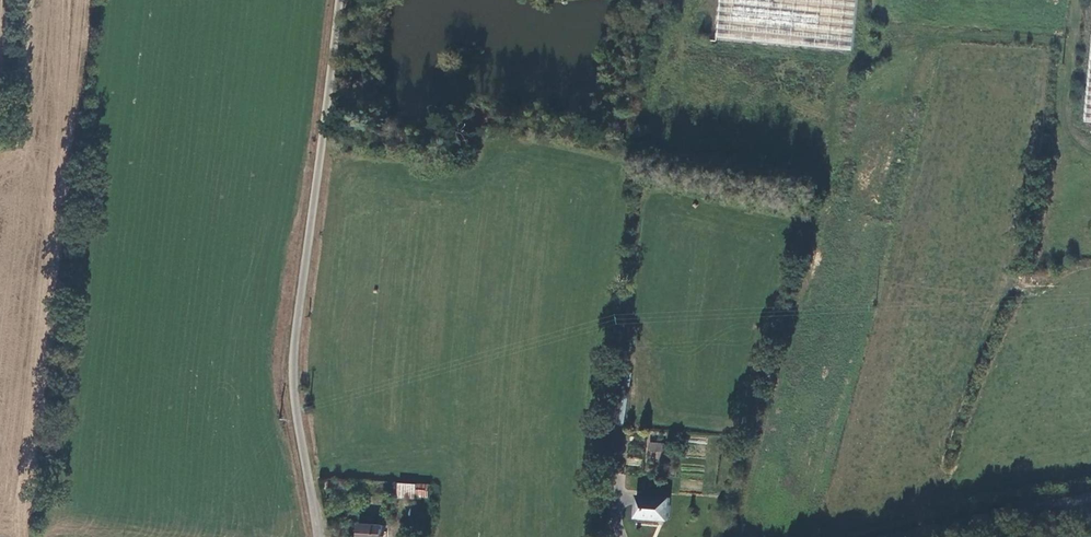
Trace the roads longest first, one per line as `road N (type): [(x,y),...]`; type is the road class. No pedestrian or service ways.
road 1 (track): [(696,0),(681,39),(685,60),(702,75),(728,95),(829,120),(843,84),(881,53),(959,36),(1052,43),(1069,60),(1067,128),(1090,151)]
road 2 (unclassified): [(340,0),(294,368),(319,536)]
road 3 (tertiary): [(909,536),(1090,499)]

